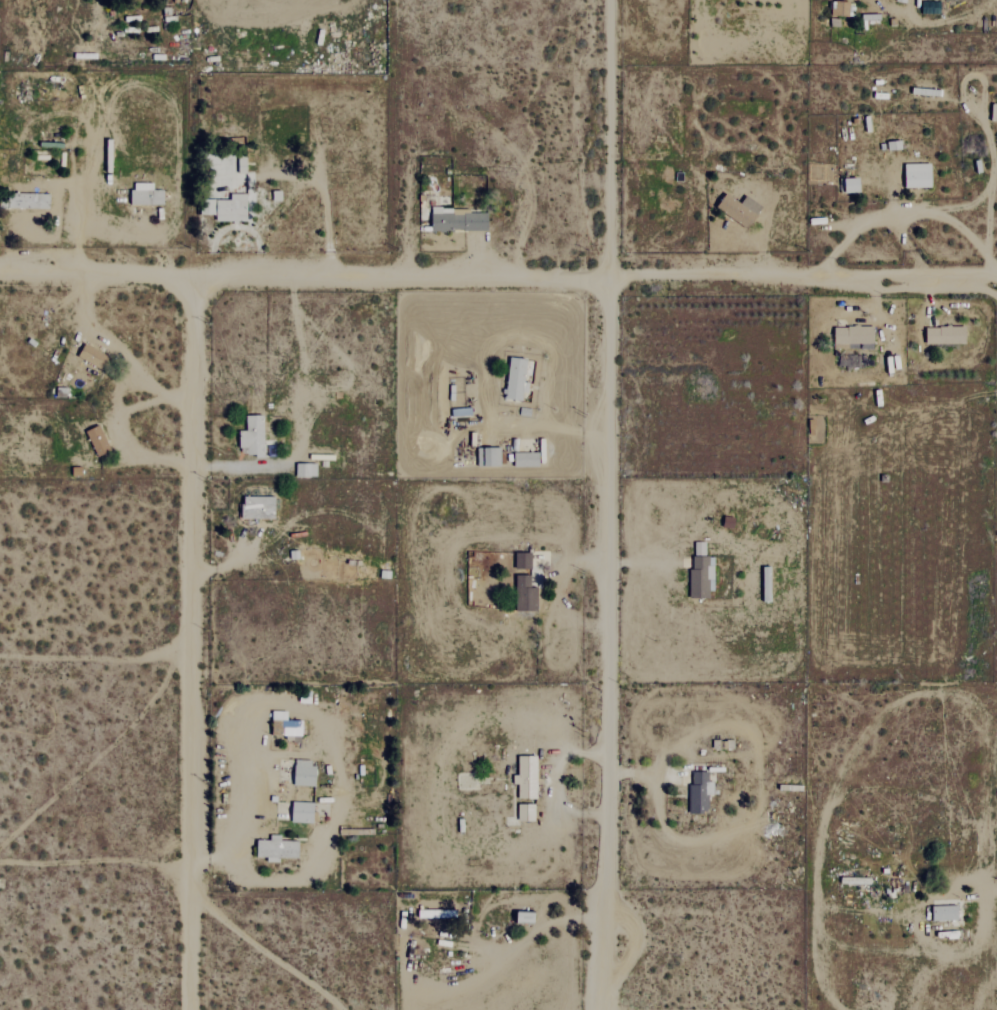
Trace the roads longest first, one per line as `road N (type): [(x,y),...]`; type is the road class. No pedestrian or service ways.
road 1 (residential): [(612,0),(606,918),(599,1009)]
road 2 (residential): [(0,278),(996,275)]
road 3 (residential): [(197,279),(187,1009)]
road 4 (track): [(816,274),(863,224),(928,212),(976,241),(993,275)]
road 5 (track): [(187,888),(344,1009)]
road 6 (track): [(87,278),(86,320),(102,339),(157,390),(197,401)]
road 7 (track): [(138,374),(113,406),(123,440),(139,455),(197,465)]
road 8 (track): [(982,251),(993,159),(979,102)]

